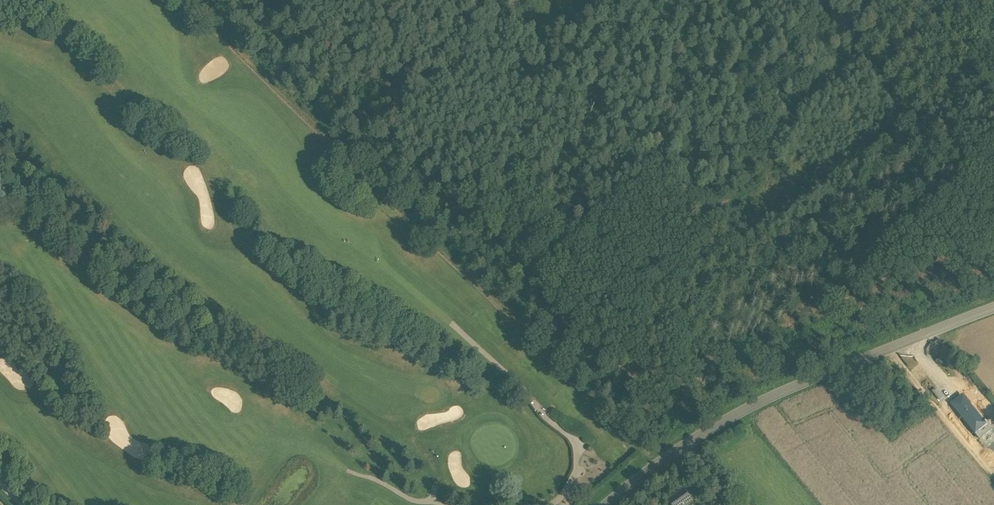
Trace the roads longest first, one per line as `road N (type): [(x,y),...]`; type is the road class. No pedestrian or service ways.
road 1 (track): [(658,464),(194,0)]
road 2 (secondary): [(993,309),(749,407),(606,504)]
road 3 (track): [(930,120),(824,0)]

